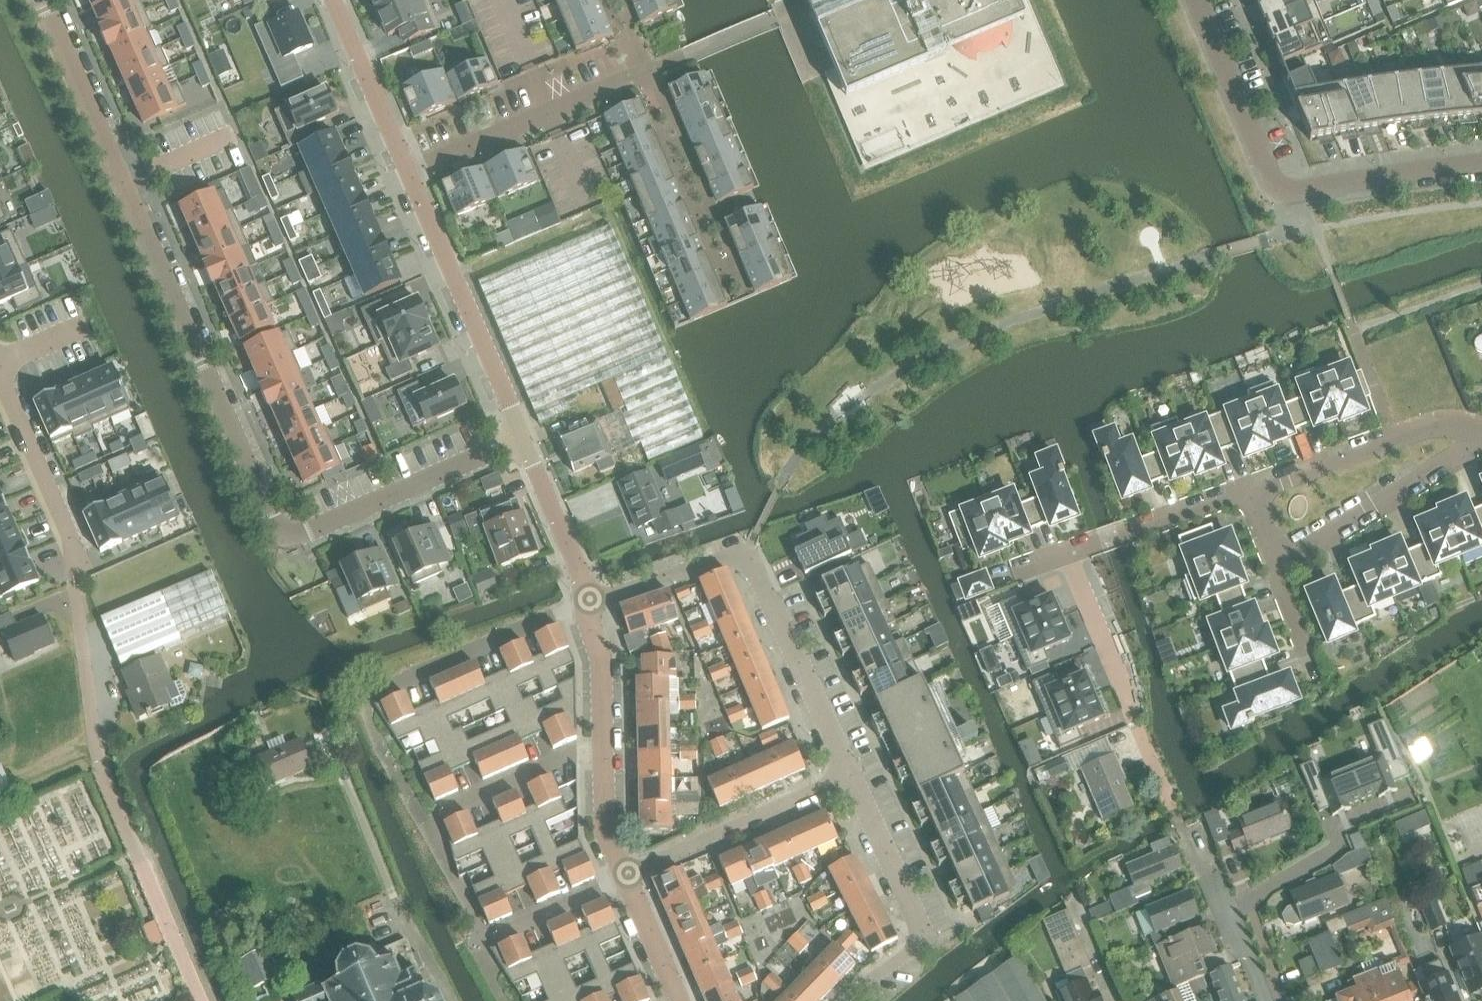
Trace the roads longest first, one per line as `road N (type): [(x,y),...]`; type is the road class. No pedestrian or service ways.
road 1 (residential): [(521,435),(301,529),(284,527),(43,0)]
road 2 (residential): [(201,1000),(94,745),(69,533),(0,373)]
road 3 (residential): [(1196,0),(1277,190),(1481,166)]
road 4 (residential): [(844,771),(744,549),(591,599)]
road 5 (residential): [(591,599),(360,698),(421,819)]
road 6 (residential): [(521,435),(406,170)]
road 7 (residential): [(1067,552),(1174,816)]
road 8 (residential): [(859,1000),(924,941),(844,771)]
road 9 (residential): [(406,170),(647,72)]
road 10 (residential): [(1481,434),(1429,426),(1244,490)]
road 11 (residential): [(1272,570),(1481,436)]
road 12 (residential): [(626,877),(844,771)]
road 13 (residential): [(1225,916),(1338,847),(1331,829),(1392,805)]
road 14 (residential): [(421,819),(604,736)]
road 15 (residential): [(1067,552),(1244,490)]
road 16 (residential): [(406,170),(332,0)]
road 17 (residential): [(591,599),(521,435)]
road 18 (residential): [(478,937),(626,877)]
road 19 (residential): [(626,877),(610,833),(604,736)]
road 20 (residential): [(604,736),(591,599)]
road 21 (residential): [(681,998),(626,877)]
road 22 (residential): [(421,819),(478,937)]

